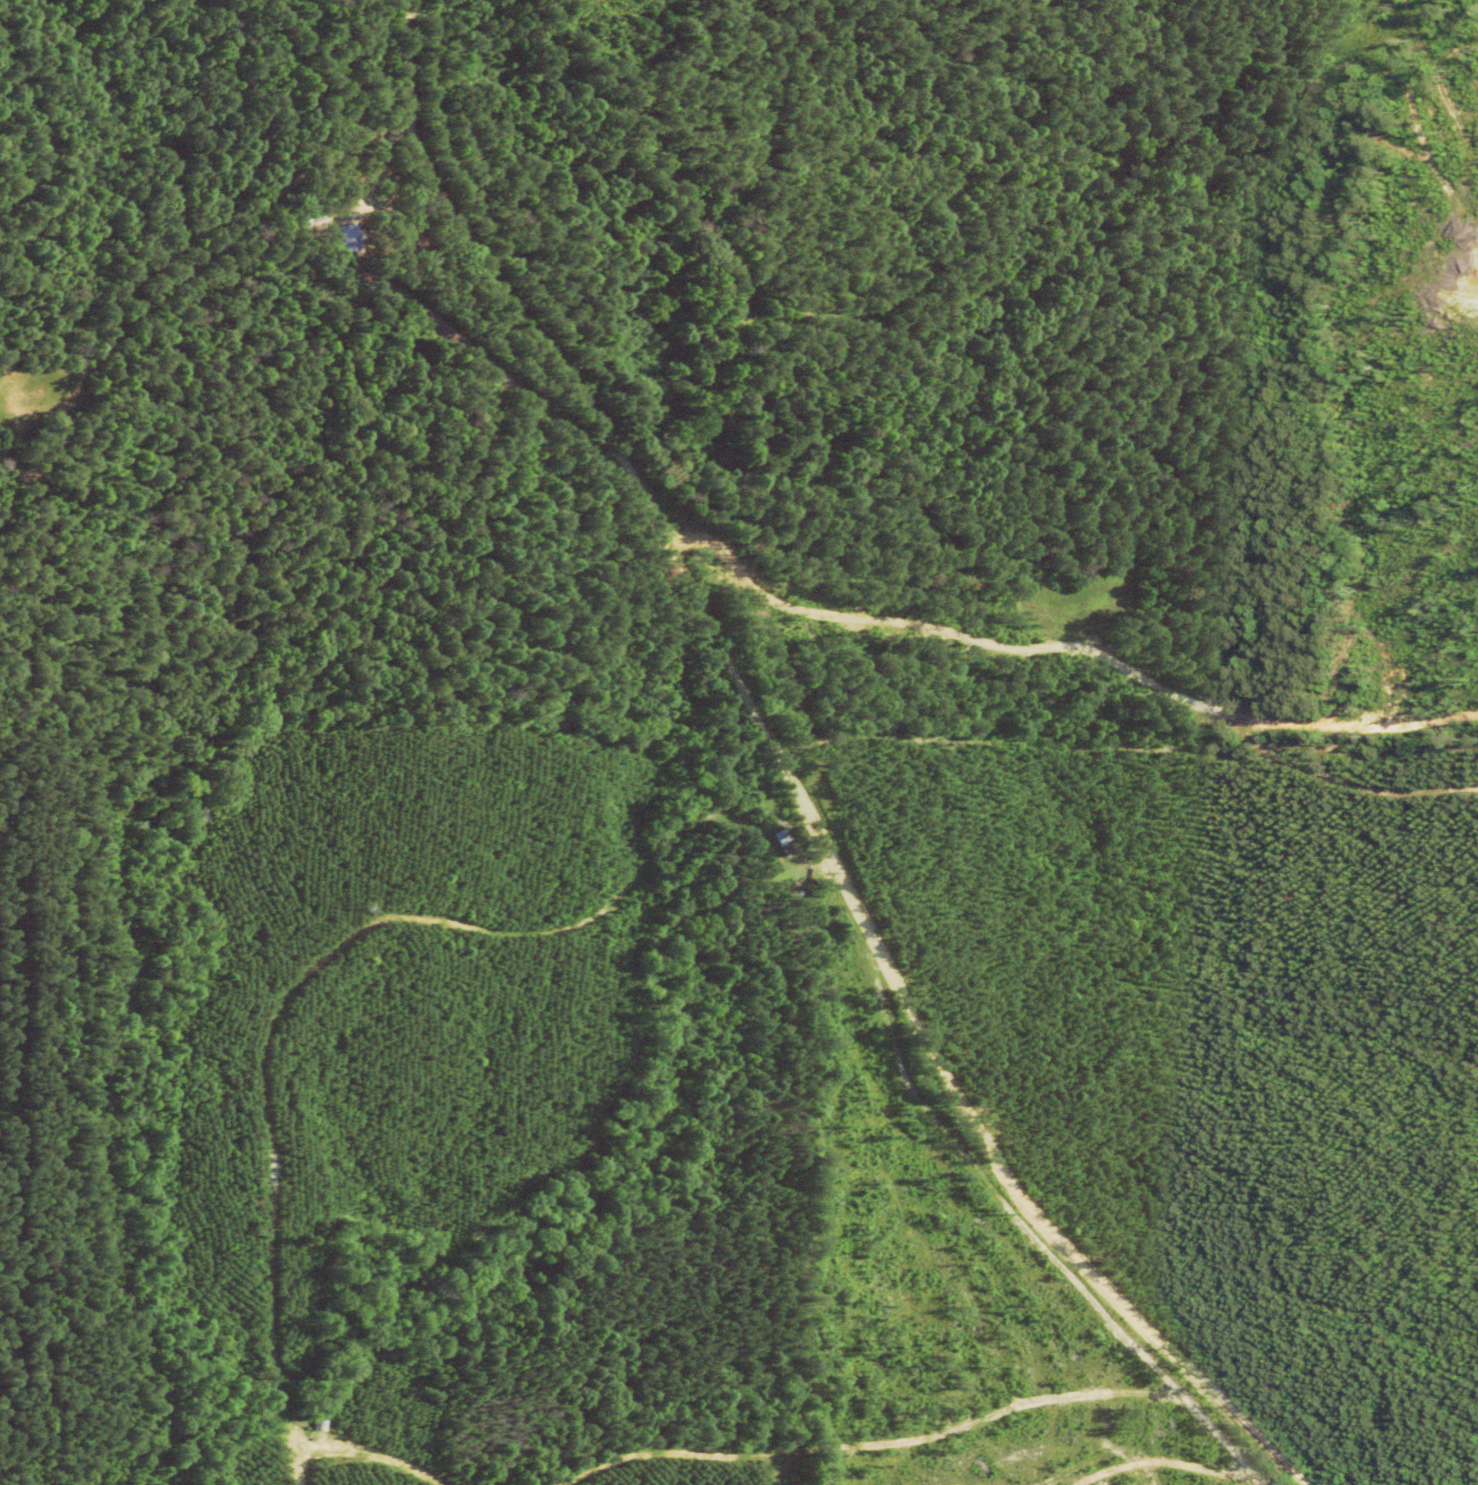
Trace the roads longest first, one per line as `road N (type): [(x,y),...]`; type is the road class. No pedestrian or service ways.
road 1 (residential): [(1310,1484),(1018,1191),(928,1044),(746,706)]
road 2 (residential): [(1477,939),(1353,918),(1212,830),(1150,805),(940,784),(808,700),(746,706)]
road 3 (residential): [(746,706),(616,472),(471,259),(457,0)]

